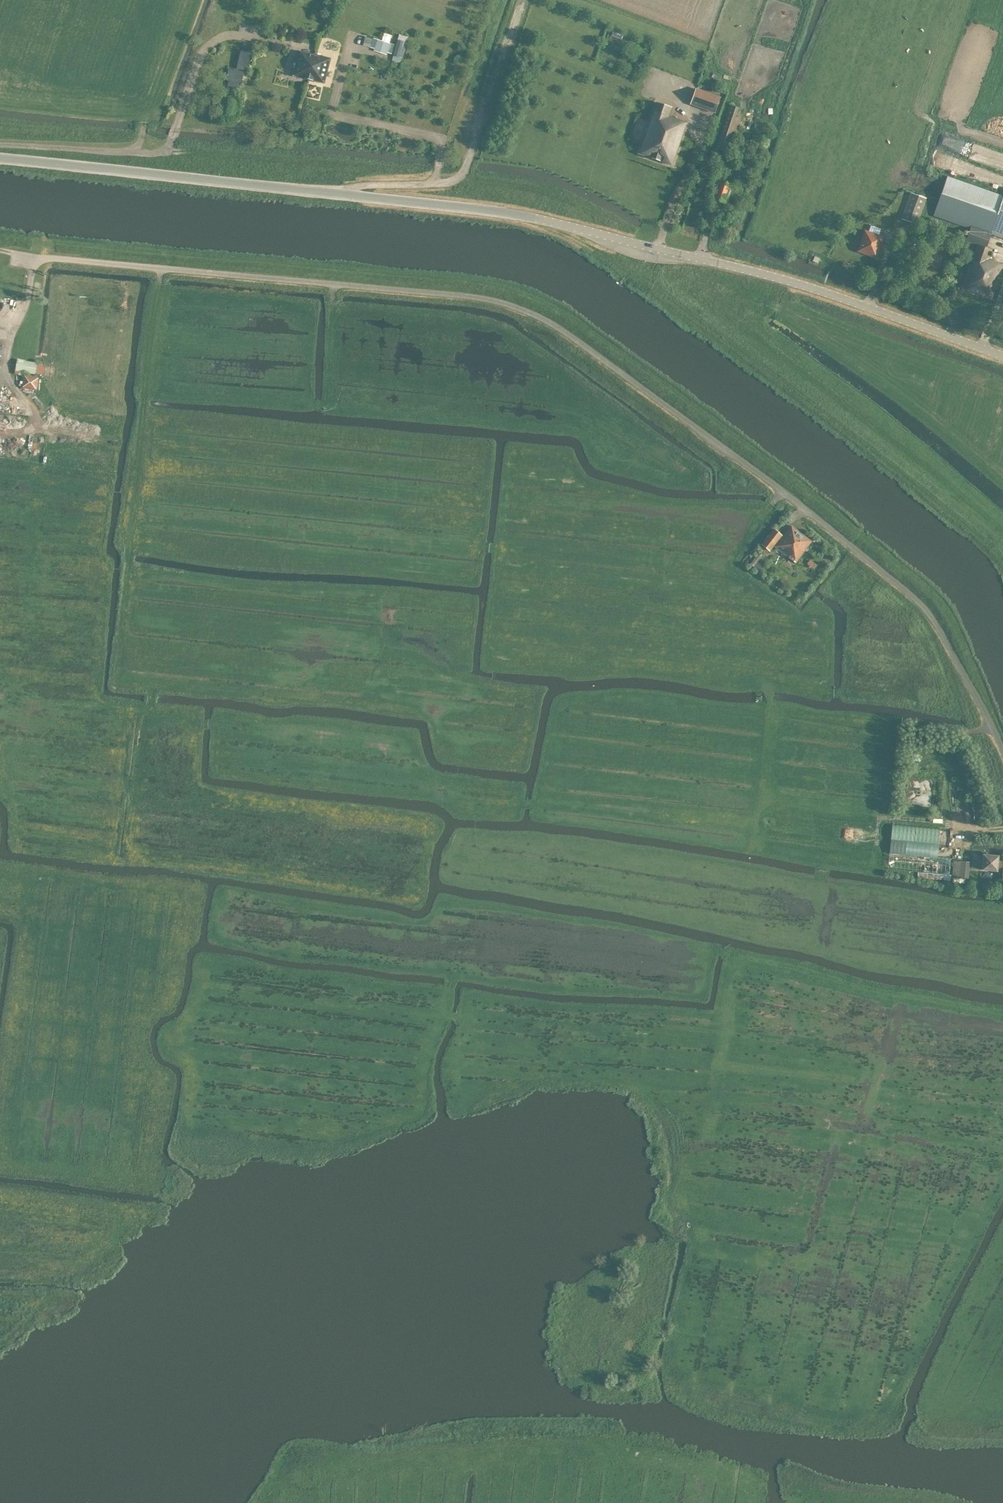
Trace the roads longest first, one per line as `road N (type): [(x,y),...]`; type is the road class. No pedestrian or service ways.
road 1 (unclassified): [(1002,754),(949,645),(912,595),(786,493),(537,316),(480,298),(34,256)]
road 2 (tertiary): [(1002,356),(787,280),(496,212),(0,158)]
road 3 (track): [(172,718),(149,711),(150,685),(118,681),(161,269)]
road 4 (track): [(773,796),(1002,827)]

